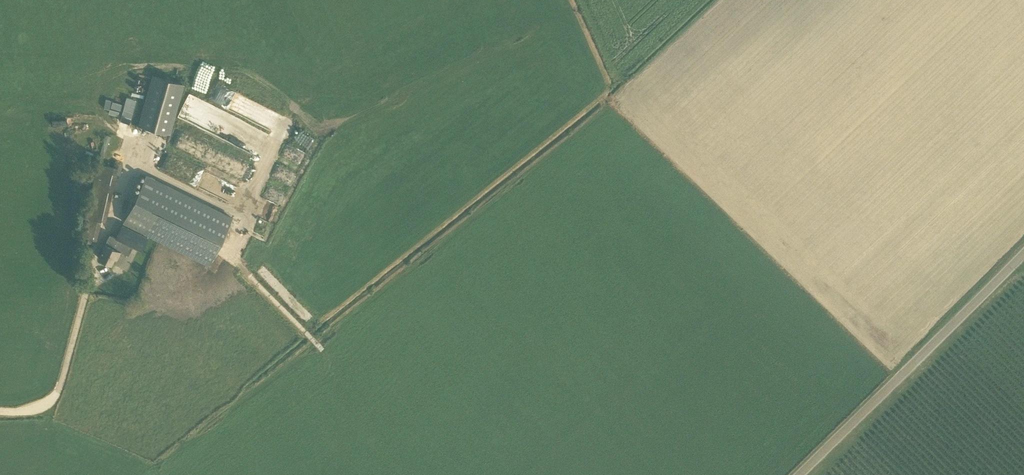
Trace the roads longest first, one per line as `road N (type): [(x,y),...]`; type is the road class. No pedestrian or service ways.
road 1 (unclassified): [(800,474),(1023,253)]

